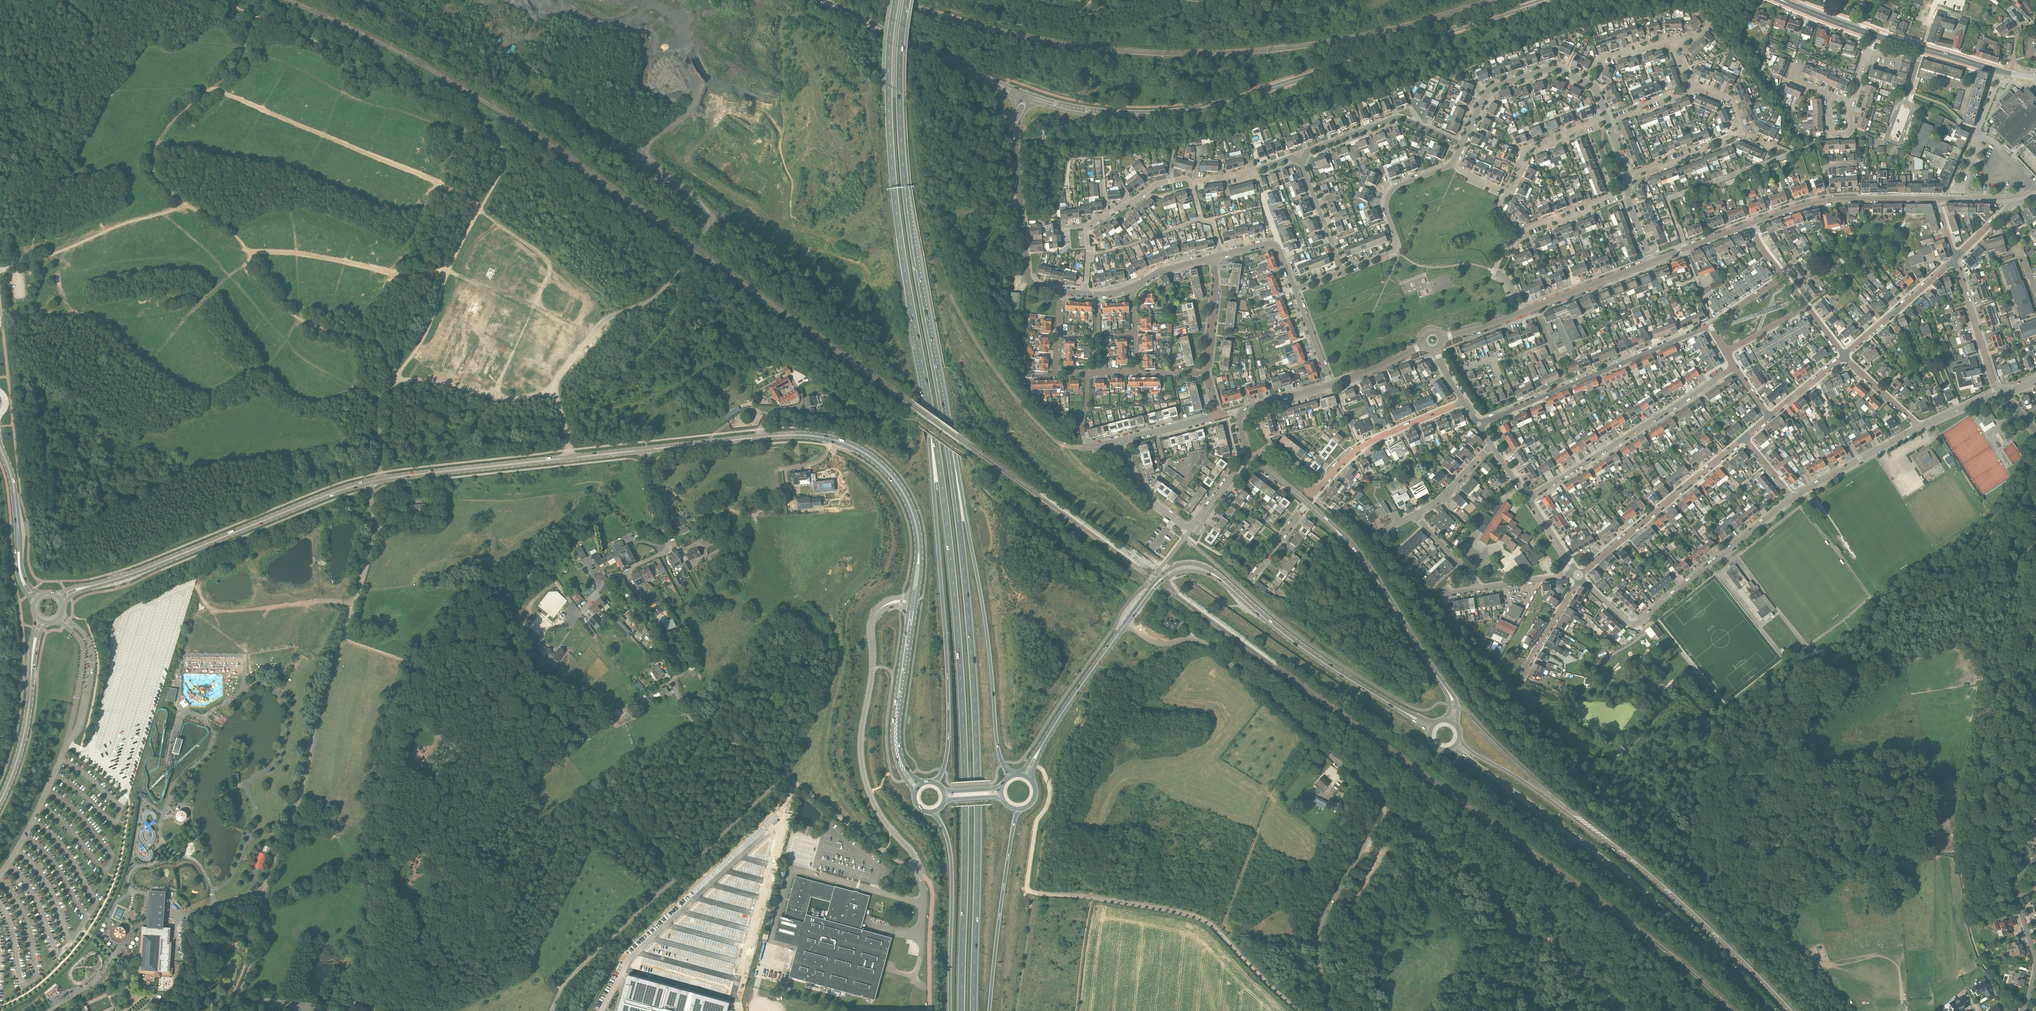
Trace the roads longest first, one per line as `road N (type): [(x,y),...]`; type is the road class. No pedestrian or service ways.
road 1 (trunk): [(933,426),(962,713),(961,1010)]
road 2 (trunk): [(974,1010),(974,696),(947,437)]
road 3 (unclassified): [(1330,1010),(1320,929),(1382,816),(1381,803),(1211,647),(1191,639),(1153,642),(1126,624)]
road 4 (unclassified): [(238,995),(371,550),(368,483)]
road 5 (tertiary): [(1117,114),(1224,102),(1547,0)]
road 6 (trunk): [(947,437),(903,162),(907,0)]
road 7 (trunk): [(896,0),(889,95),(894,188),(933,426)]
road 8 (track): [(480,209),(416,172),(220,90),(115,90)]
road 9 (secondary): [(645,450),(793,435),(858,449),(891,475),(913,514),(914,597)]
road 10 (primary): [(1490,771),(1648,892),(1772,1010)]
road 11 (trunk): [(933,426),(948,716),(946,759),(935,782)]
road 12 (trunk): [(1012,776),(998,750),(983,608),(947,437)]
road 13 (track): [(248,253),(299,253),(406,276),(449,270),(521,307),(528,319)]
road 14 (secondary): [(95,585),(368,483)]
road 15 (residential): [(680,704),(665,647),(626,578),(668,544),(646,461)]
road 16 (residential): [(1479,424),(1710,326)]
road 17 (residential): [(1529,498),(1735,366)]
road 18 (residential): [(1448,691),(1365,564),(1307,503)]
road 19 (primary): [(1409,714),(1300,646),(1221,579)]
road 20 (track): [(480,209),(549,266),(493,397)]
road 21 (unclassified): [(872,670),(861,744),(866,782),(917,872)]
road 22 (residential): [(1579,575),(1744,438)]
road 23 (trunk): [(989,1010),(1019,809)]
road 24 (secondary): [(368,483),(569,458)]
road 25 (trunk): [(931,812),(951,854),(950,1010)]
road 26 (residential): [(1639,623),(1794,498)]
road 27 (residential): [(1751,224),(1829,200),(1936,199)]
road 28 (residential): [(1343,271),(1391,252),(1397,238),(1386,206),(1393,190),(1453,163)]
road 29 (residential): [(1464,401),(1364,445),(1314,493)]
road 30 (residential): [(1302,163),(1307,152),(1400,118),(1462,144)]
road 31 (residential): [(1061,292),(1038,288),(1027,275),(1015,142)]
road 32 (residential): [(1222,490),(1191,530),(1151,500),(1117,442)]
road 33 (track): [(554,391),(510,399),(443,382),(391,384)]
road 34 (residential): [(1462,144),(1494,87),(1556,69),(1587,82)]
road 35 (secondary): [(0,800),(23,739),(34,647)]
road 36 (unclassified): [(791,781),(917,872)]
road 37 (track): [(1227,941),(1227,911),(1271,799)]
road 38 (secondary): [(912,608),(898,756)]
road 39 (residential): [(1844,356),(1955,258)]
road 40 (primary): [(1043,745),(1126,624)]
road 41 (residential): [(1794,498),(1921,427)]
road 42 (track): [(1044,473),(1158,563)]
road 43 (residential): [(1997,394),(1955,258)]
road 44 (residential): [(1520,312),(1652,262)]
road 45 (unclassified): [(791,781),(705,732),(680,704)]
road 46 (tertiary): [(22,579),(13,484),(0,447)]
road 47 (track): [(194,587),(208,607),(225,611),(315,601)]
road 48 (tertiary): [(937,56),(821,0)]
road 49 (residential): [(1522,682),(1579,575)]
road 50 (residential): [(1629,176),(1740,132)]

